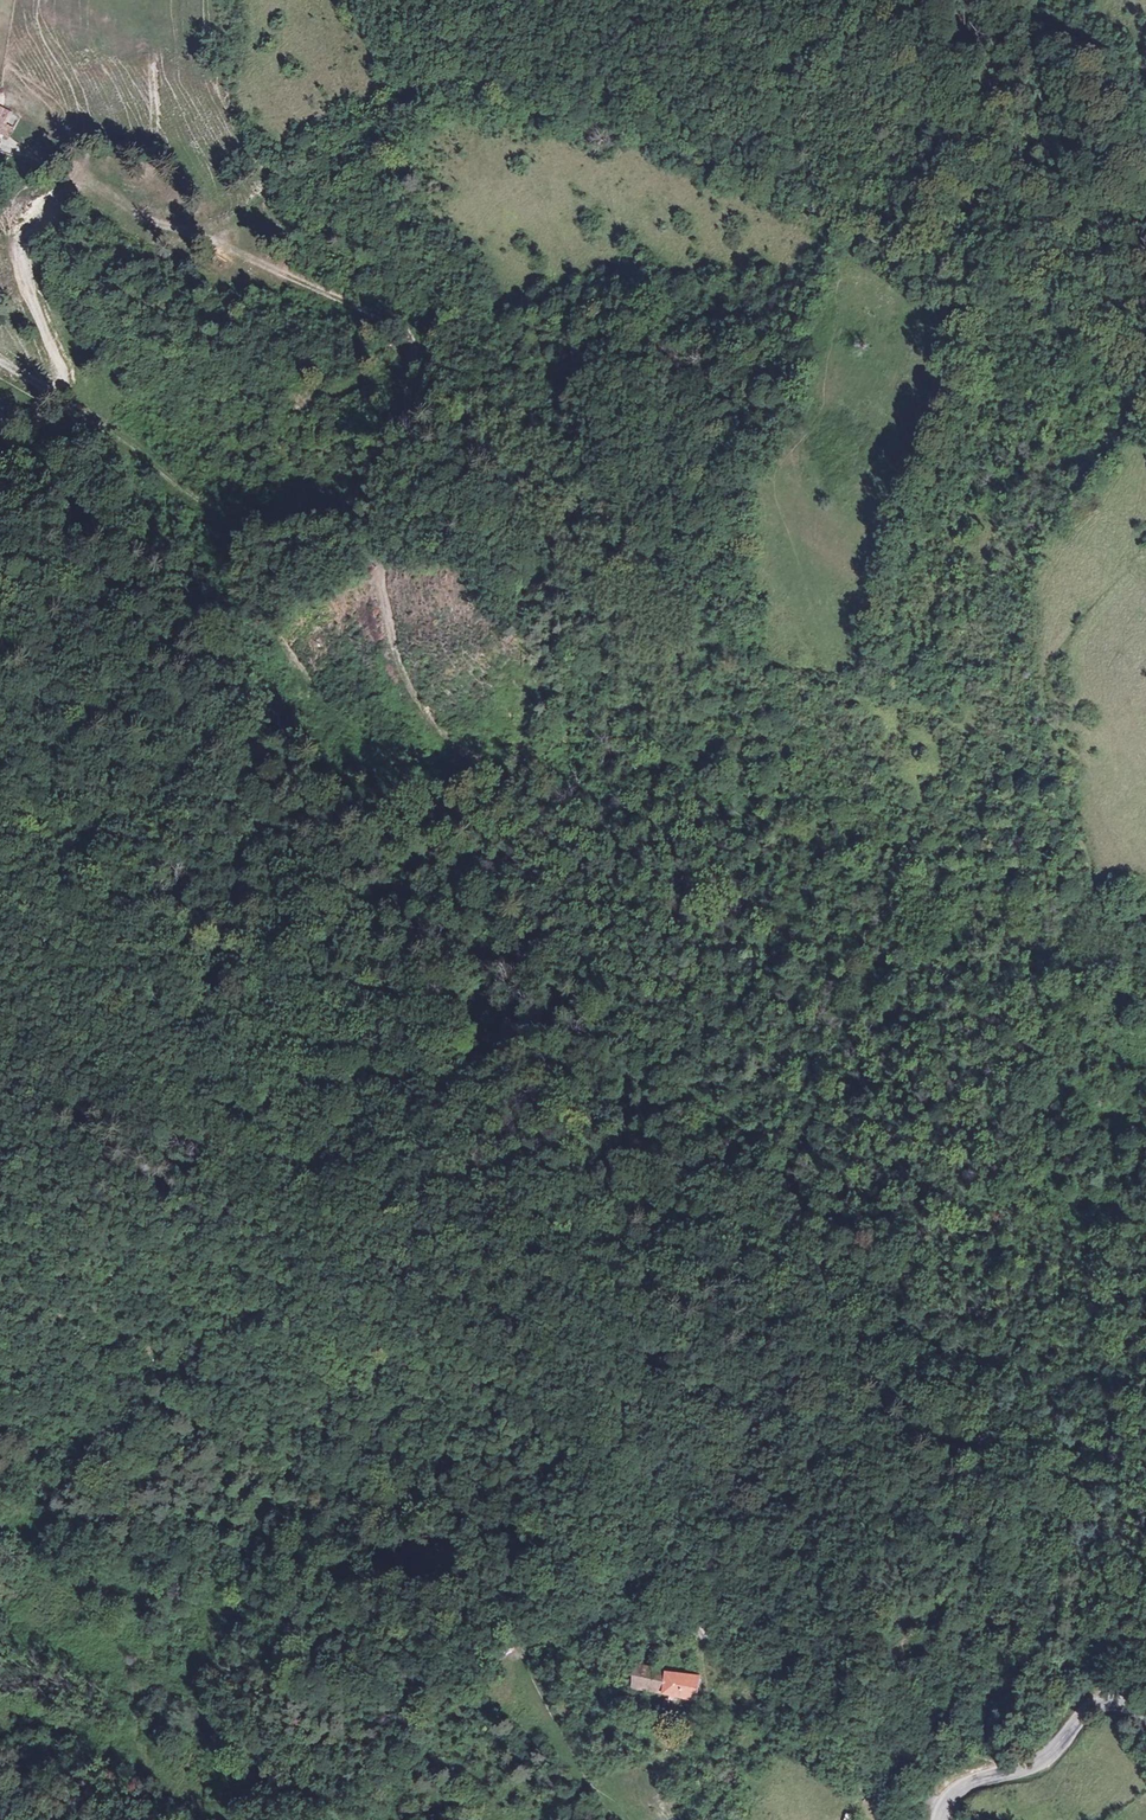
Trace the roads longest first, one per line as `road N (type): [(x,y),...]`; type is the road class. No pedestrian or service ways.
road 1 (tertiary): [(942,1819),(964,1784),(1035,1764),(1102,1704),(1129,1709),(1145,1725)]
road 2 (track): [(58,167),(71,190),(20,246),(63,379)]

